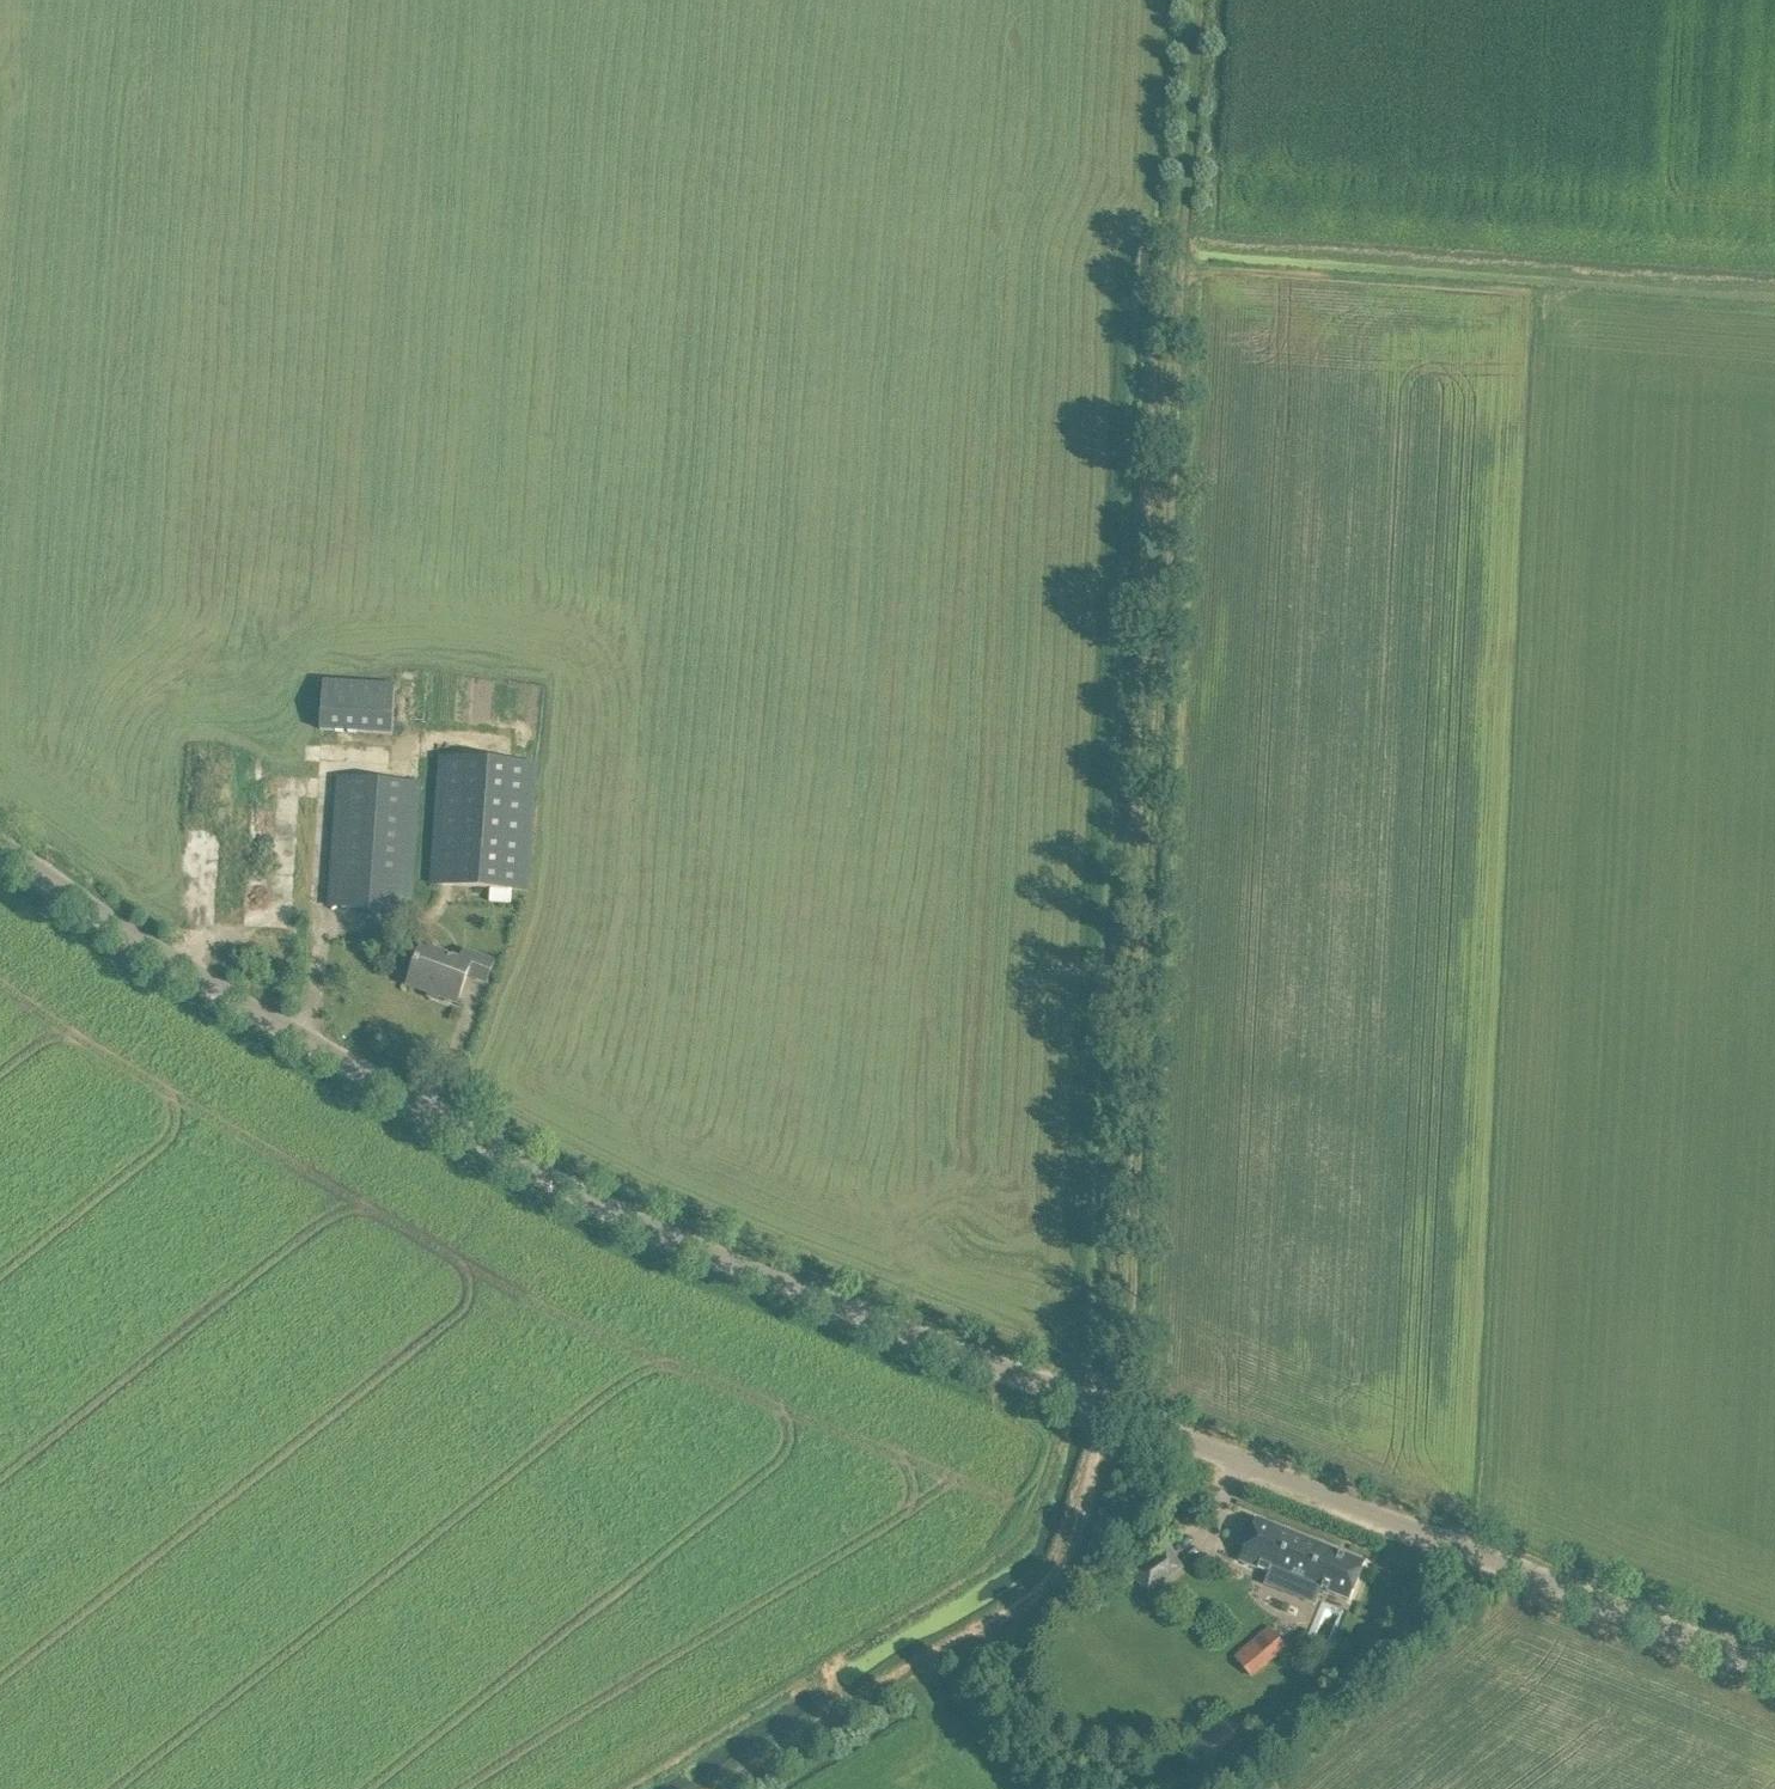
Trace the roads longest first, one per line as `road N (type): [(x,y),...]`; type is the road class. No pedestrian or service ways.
road 1 (unclassified): [(1774,1667),(631,1218),(204,982),(0,841)]
road 2 (track): [(1114,1411),(1129,1382),(1198,0)]

